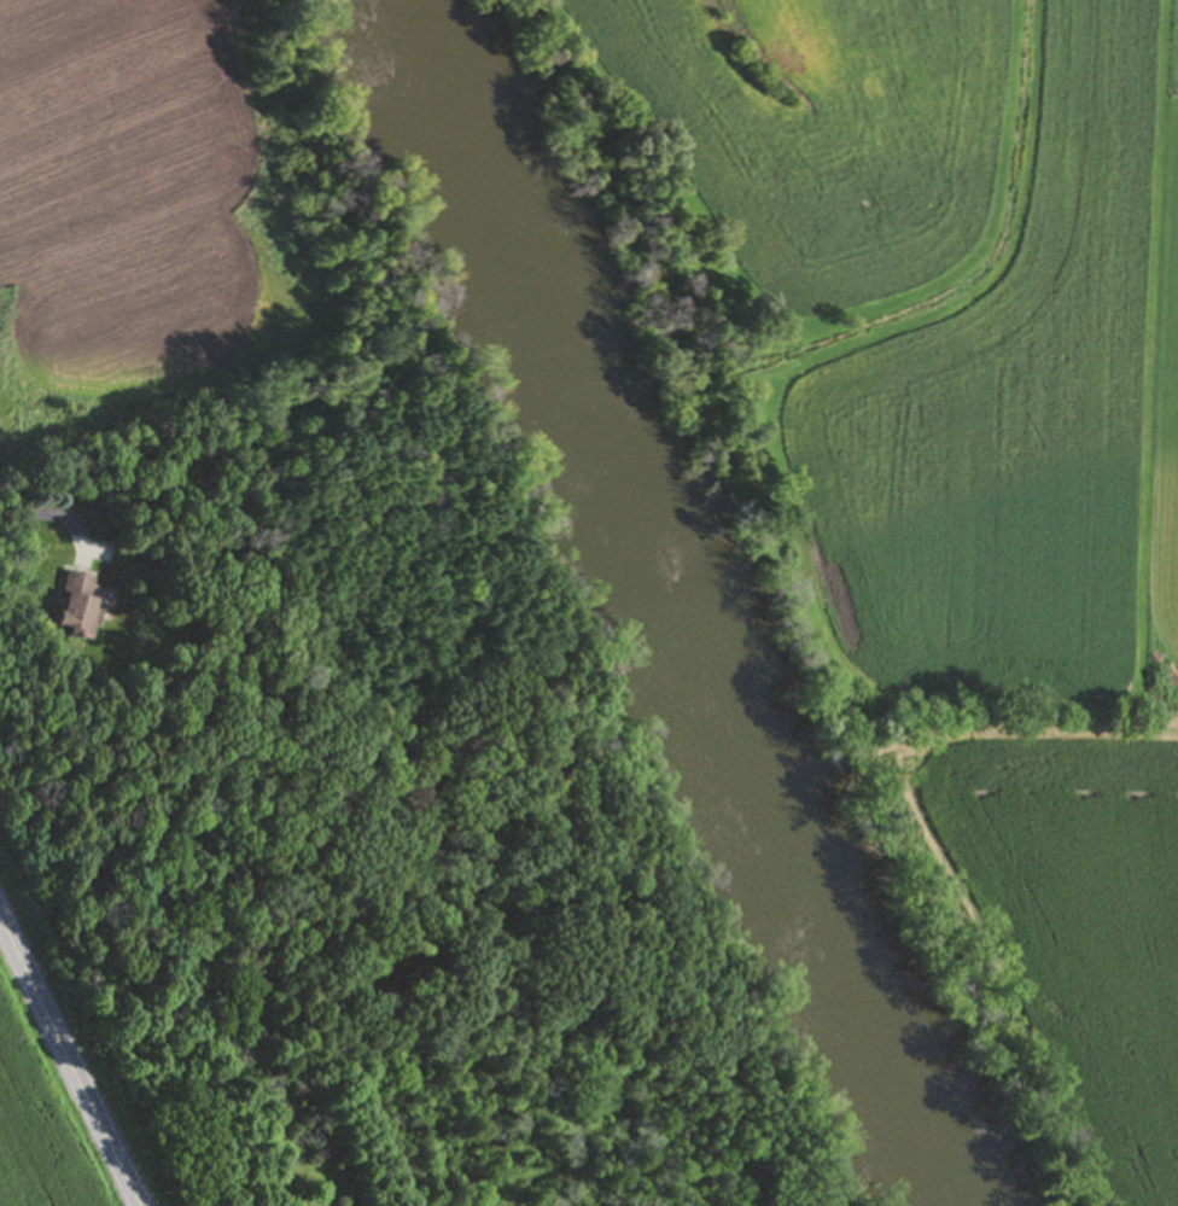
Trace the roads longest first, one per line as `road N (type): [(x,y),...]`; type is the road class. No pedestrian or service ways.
road 1 (secondary): [(136,1205),(0,935)]

